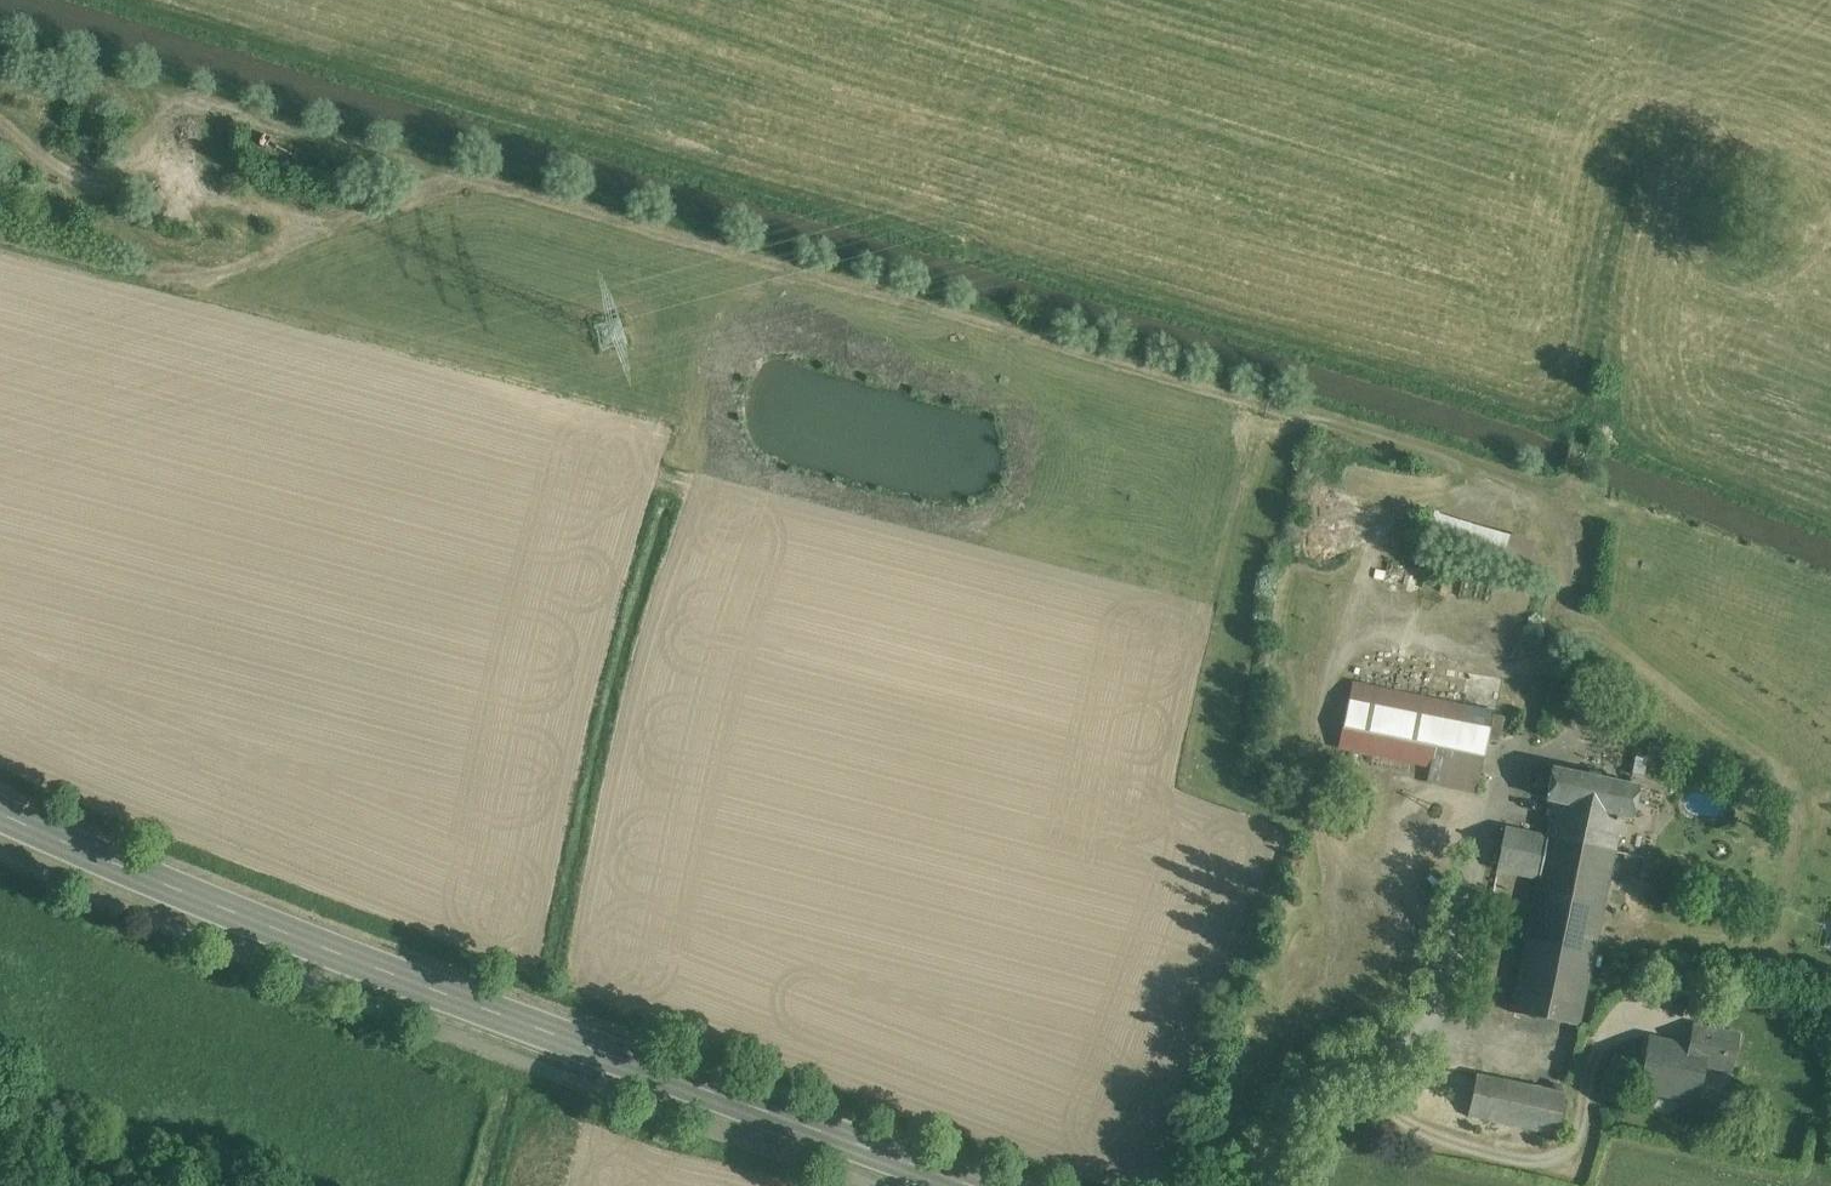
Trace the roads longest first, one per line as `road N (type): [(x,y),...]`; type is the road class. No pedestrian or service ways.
road 1 (track): [(0,235),(181,282),(476,176),(1569,499),(1631,130)]
road 2 (primary): [(0,810),(246,916),(972,1185)]

